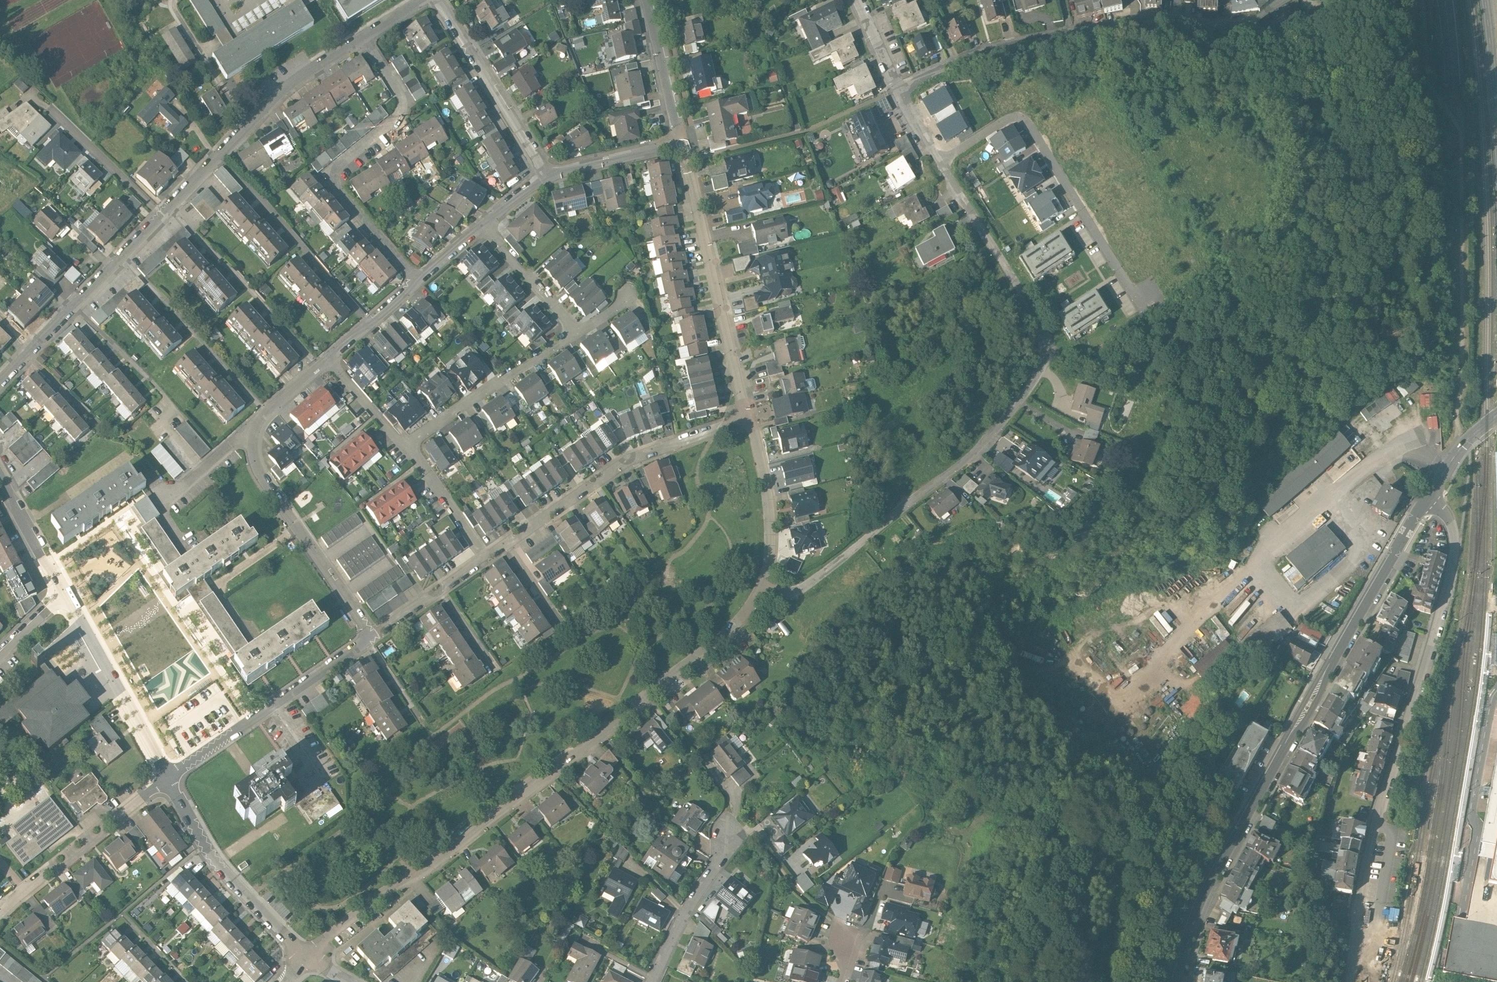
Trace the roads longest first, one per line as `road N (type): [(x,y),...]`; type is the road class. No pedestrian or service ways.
road 1 (residential): [(896,93),(1042,327),(1050,360),(981,451),(801,591),(765,585)]
road 2 (primary): [(1446,0),(1457,190),(1458,482),(1478,589),(1496,631)]
road 3 (residential): [(765,585),(719,639),(310,958)]
road 4 (tertiary): [(1177,981),(1207,885),(1428,499)]
road 5 (residential): [(1348,981),(1374,826),(1454,553),(1447,514),(1428,499)]
road 6 (residential): [(1277,0),(1220,15),(1146,10),(1018,36),(896,93)]
road 7 (residential): [(408,449),(569,339),(570,326),(484,222)]
road 8 (residential): [(168,778),(0,480)]
road 9 (residential): [(416,281),(333,189),(332,174),(400,115),(403,100),(362,37)]
road 10 (residential): [(685,139),(751,421)]
road 11 (residential): [(504,543),(628,459),(751,421)]
road 12 (residential): [(161,218),(280,91),(362,37)]
road 13 (residential): [(368,639),(168,778)]
road 14 (residential): [(251,436),(262,480),(368,639)]
road 15 (residential): [(310,958),(220,868),(168,778)]
road 16 (residential): [(0,380),(161,218)]
road 17 (residential): [(0,911),(168,778)]
road 18 (residential): [(544,175),(439,0)]
road 19 (residential): [(161,218),(39,101)]
road 20 (residential): [(751,421),(770,526),(765,585)]
road 21 (residential): [(652,981),(729,839)]
road 22 (residential): [(685,139),(544,175)]
road 23 (residential): [(650,0),(685,139)]
road 24 (tertiary): [(1496,133),(1485,0)]
road 25 (residential): [(408,449),(485,555)]

